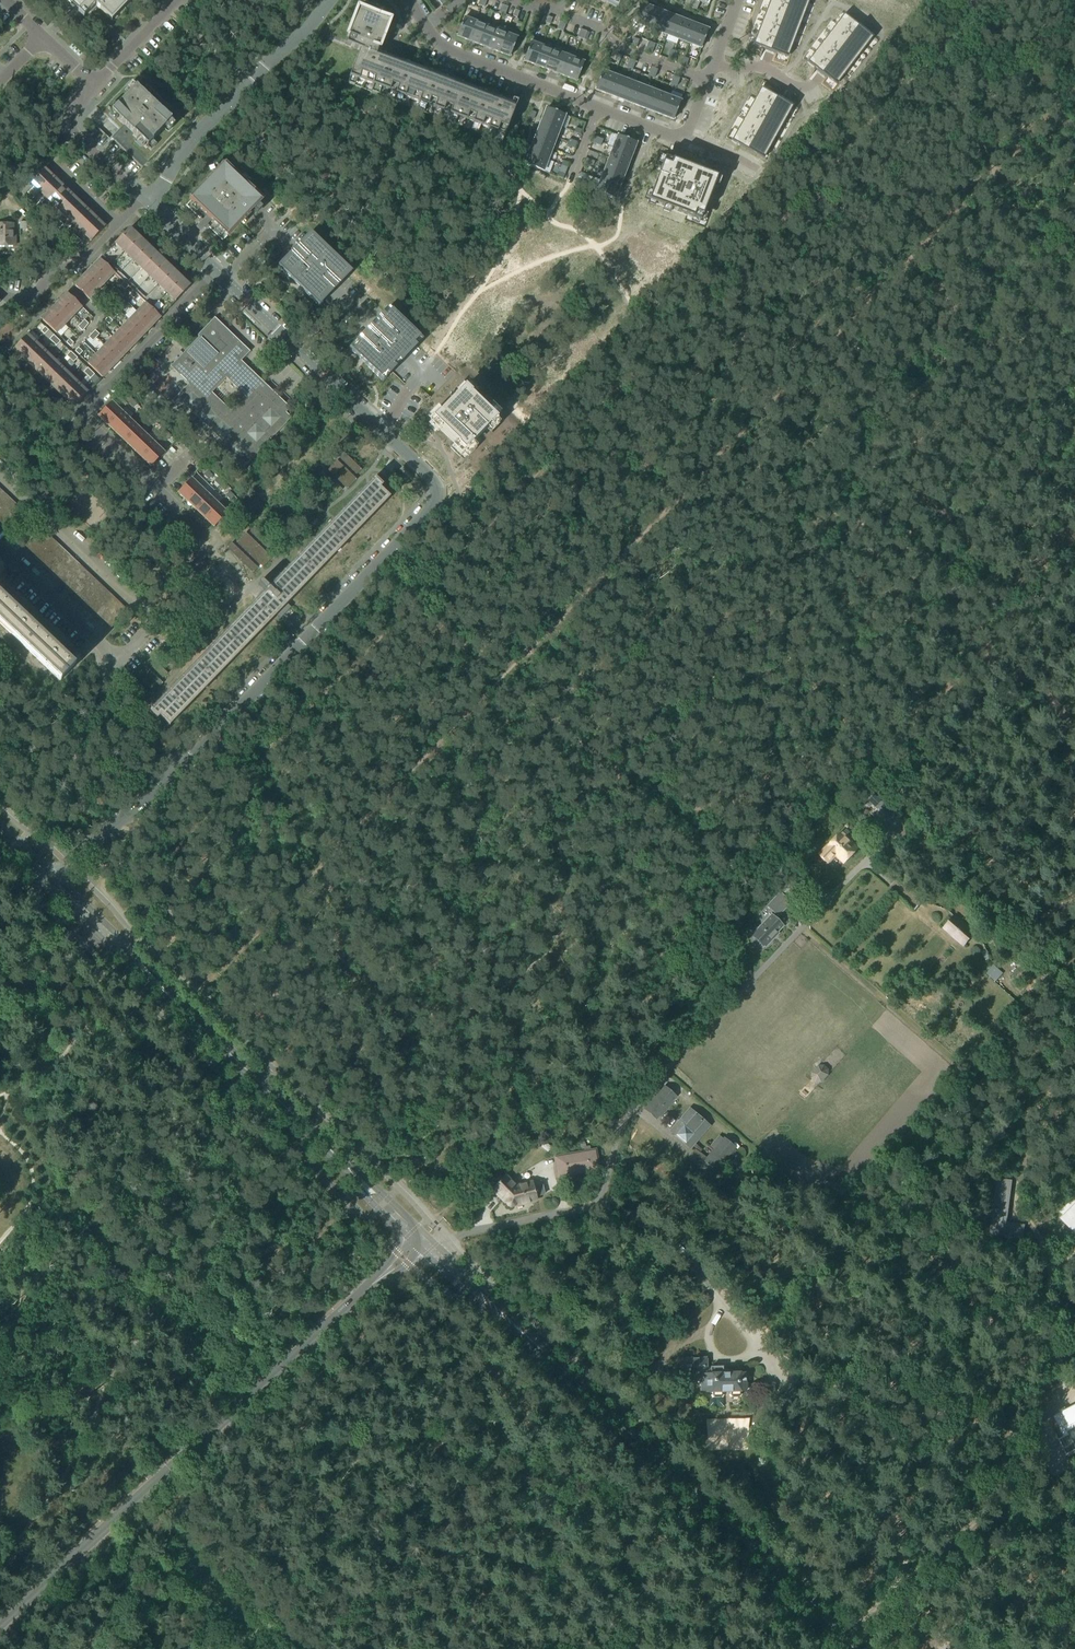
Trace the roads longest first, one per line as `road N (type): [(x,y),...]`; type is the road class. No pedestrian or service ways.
road 1 (tertiary): [(173,770),(438,491),(217,273)]
road 2 (secondary): [(847,1648),(421,1241)]
road 3 (tertiary): [(0,1628),(402,1259)]
road 4 (secondary): [(421,1241),(53,883)]
road 5 (residential): [(516,0),(594,26),(621,48),(706,81),(686,132),(676,136),(598,108)]
road 6 (residential): [(217,273),(79,414),(171,501)]
road 7 (residential): [(173,770),(115,711),(116,661),(0,551)]
road 8 (tertiary): [(329,0),(142,201)]
road 9 (residential): [(598,108),(467,57),(426,27)]
road 10 (track): [(938,1648),(1000,1573),(1074,1533)]
road 11 (tertiary): [(53,883),(173,770)]
road 12 (residential): [(142,201),(71,130),(68,116),(95,85)]
road 13 (residential): [(117,225),(31,298),(0,292)]

